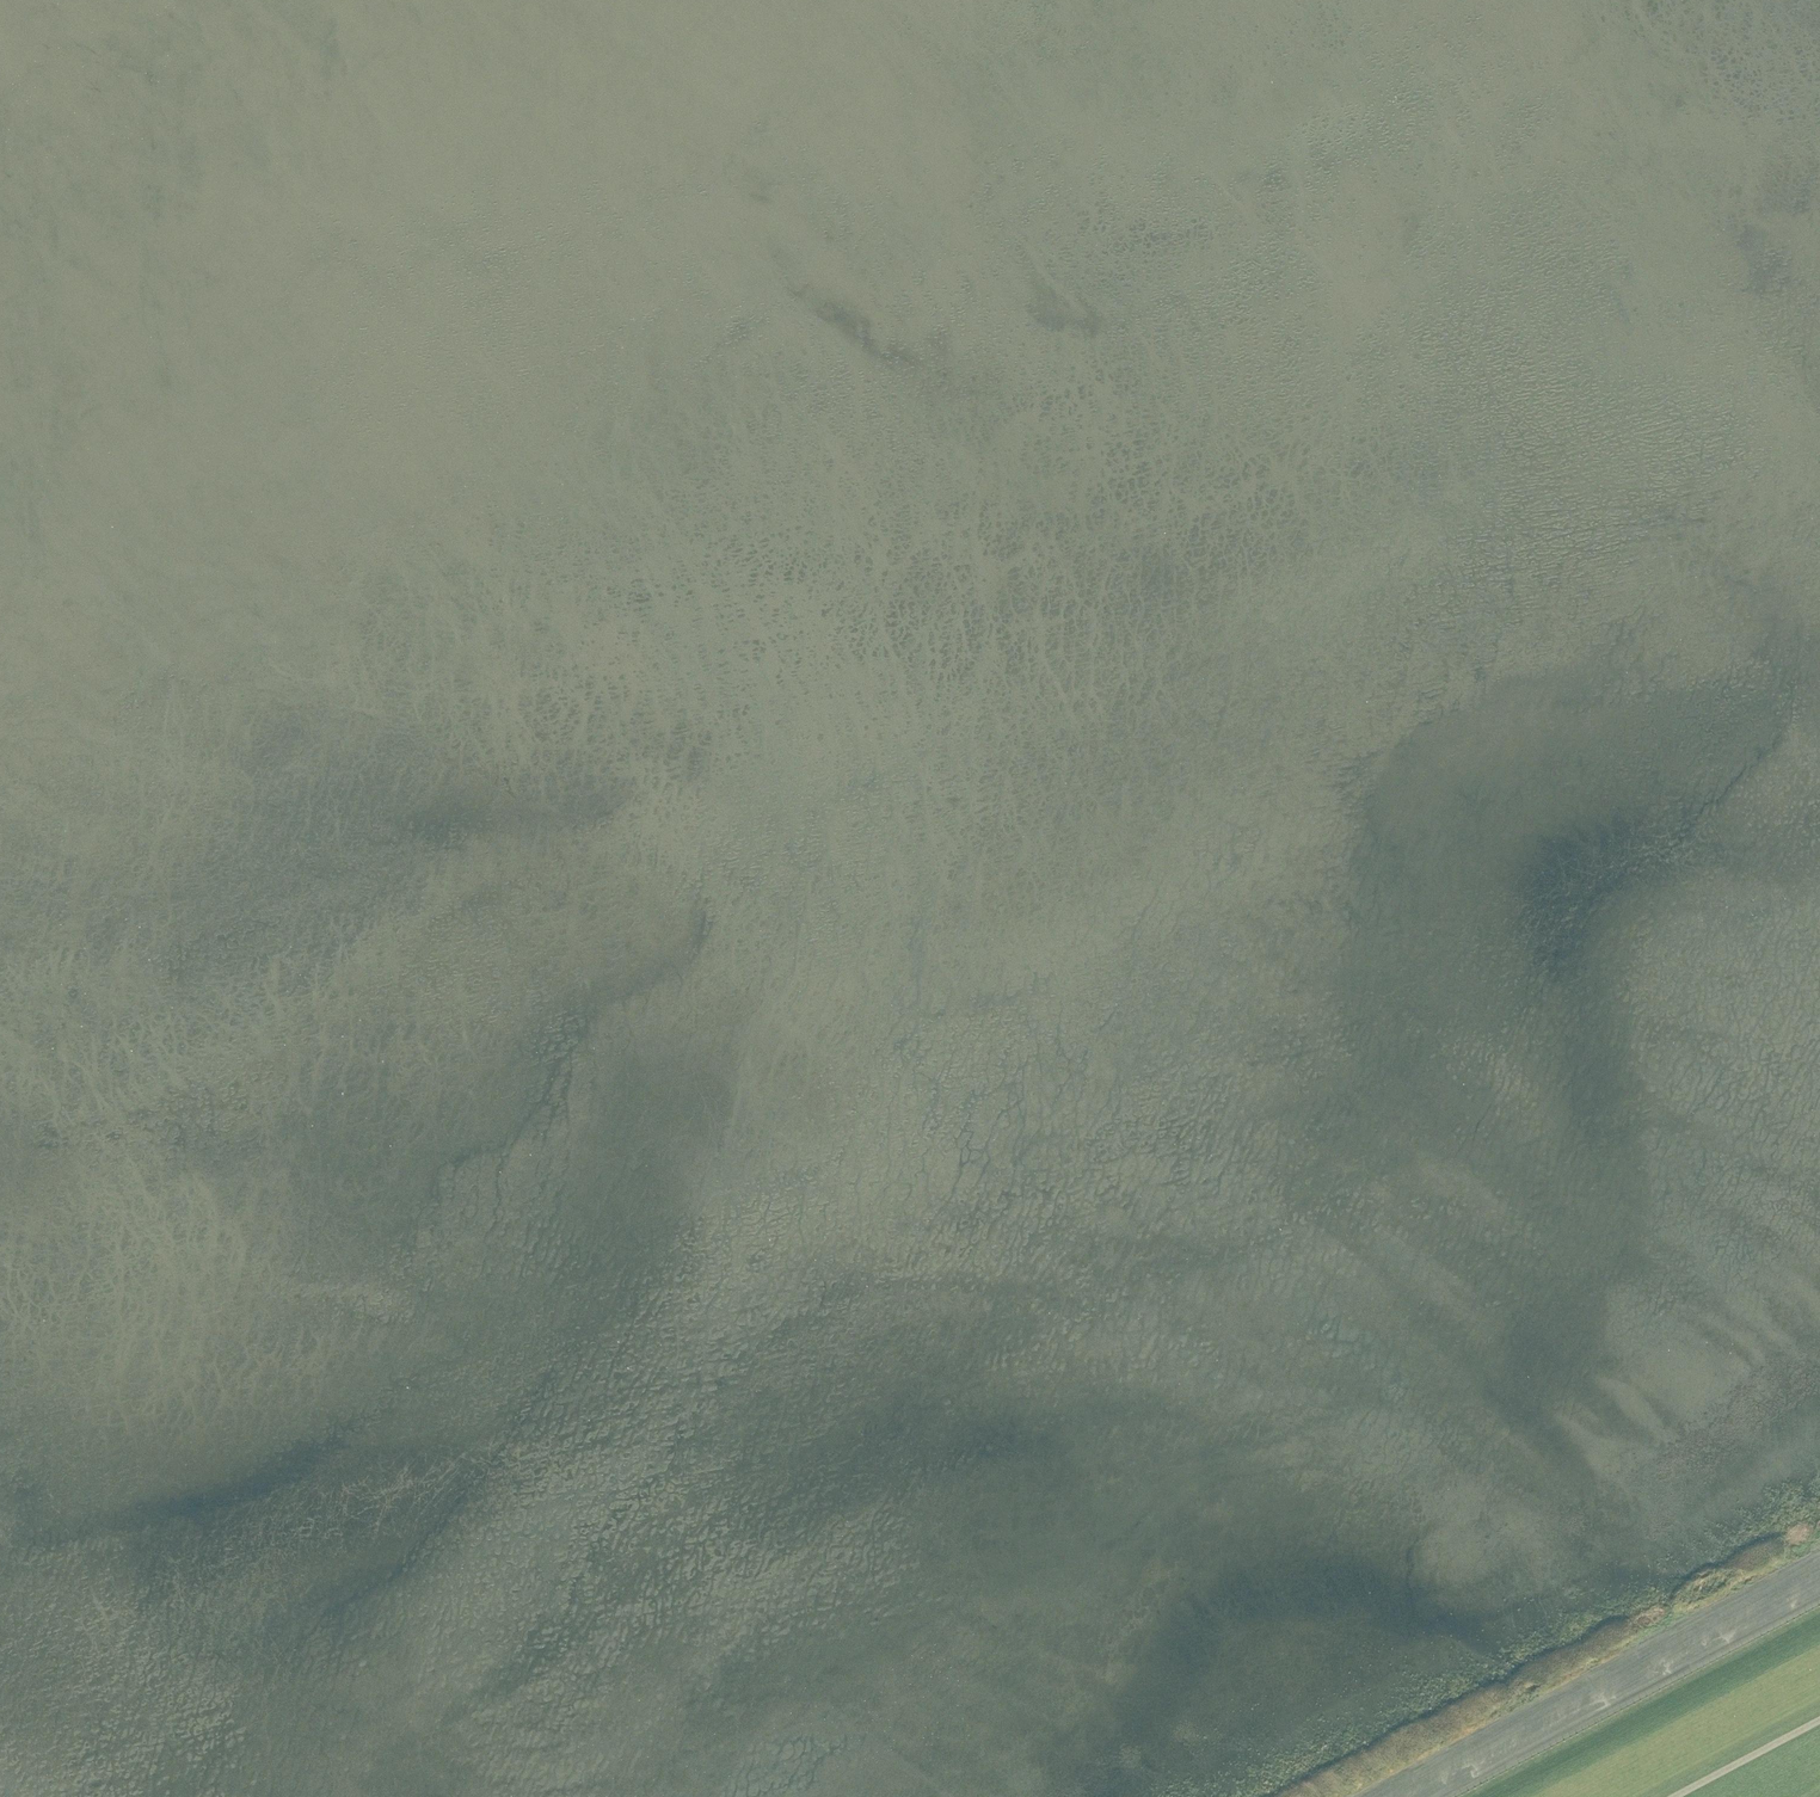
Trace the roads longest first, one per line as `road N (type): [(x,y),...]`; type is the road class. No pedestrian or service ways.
road 1 (unclassified): [(1675,1796),(1819,1720)]

